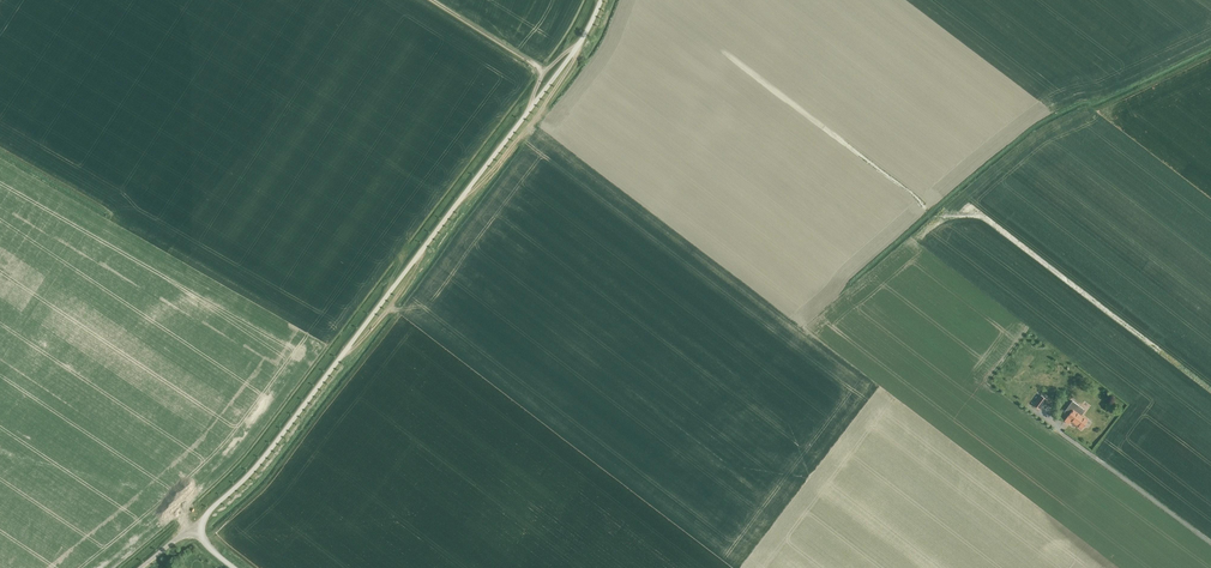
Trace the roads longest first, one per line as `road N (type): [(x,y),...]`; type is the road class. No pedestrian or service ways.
road 1 (unclassified): [(234,567),(206,545),(204,518),(286,429),(577,46),(601,0)]
road 2 (track): [(542,70),(429,0)]

